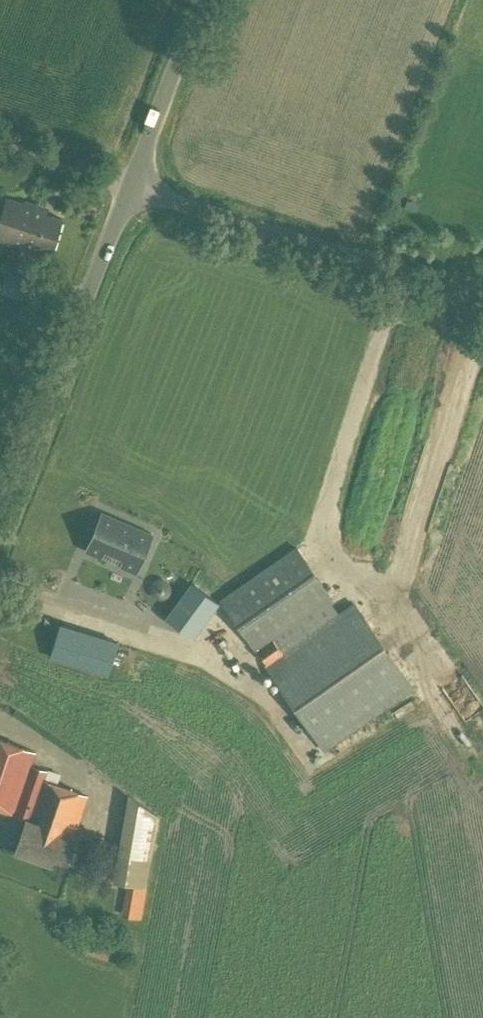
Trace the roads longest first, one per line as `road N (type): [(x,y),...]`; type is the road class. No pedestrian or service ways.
road 1 (unclassified): [(482,300),(135,190)]
road 2 (unclassified): [(0,523),(135,190)]
road 3 (unclassified): [(135,190),(206,0)]
road 4 (unclassified): [(135,190),(0,150)]

